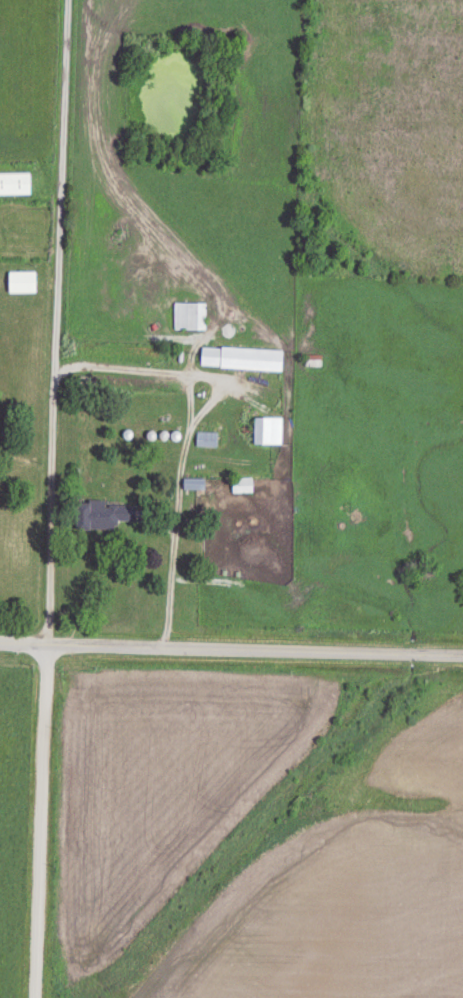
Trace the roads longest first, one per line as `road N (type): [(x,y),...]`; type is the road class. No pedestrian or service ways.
road 1 (residential): [(462,666),(0,650)]
road 2 (residential): [(27,997),(45,652)]

